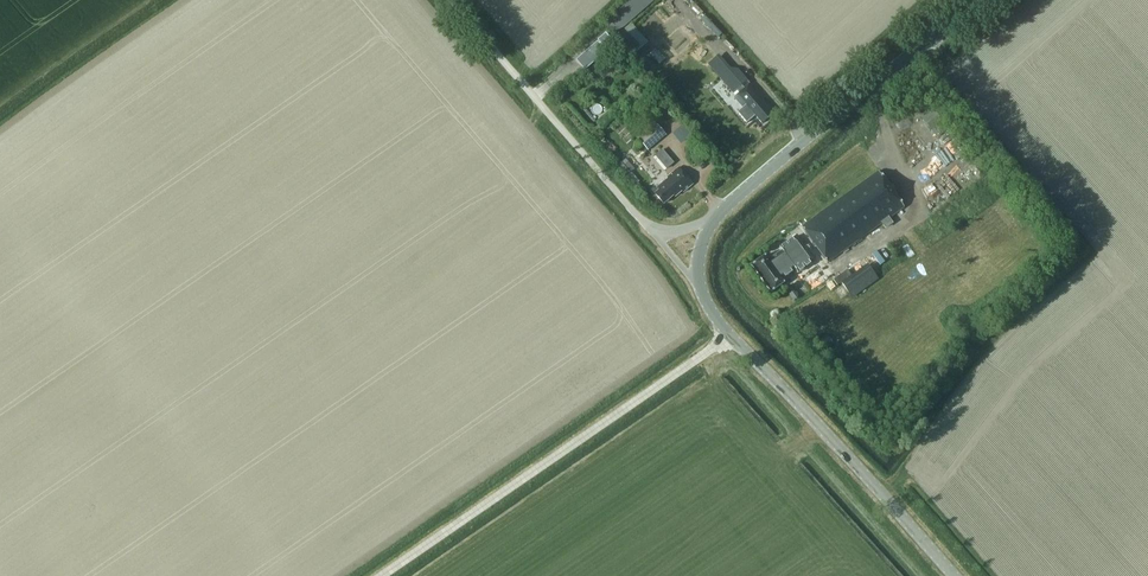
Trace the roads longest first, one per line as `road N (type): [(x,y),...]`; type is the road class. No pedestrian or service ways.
road 1 (track): [(385,575),(729,339)]
road 2 (tertiary): [(946,575),(729,339),(697,289)]
road 3 (tertiary): [(717,220),(972,0)]
road 4 (unclassified): [(648,229),(447,0)]

